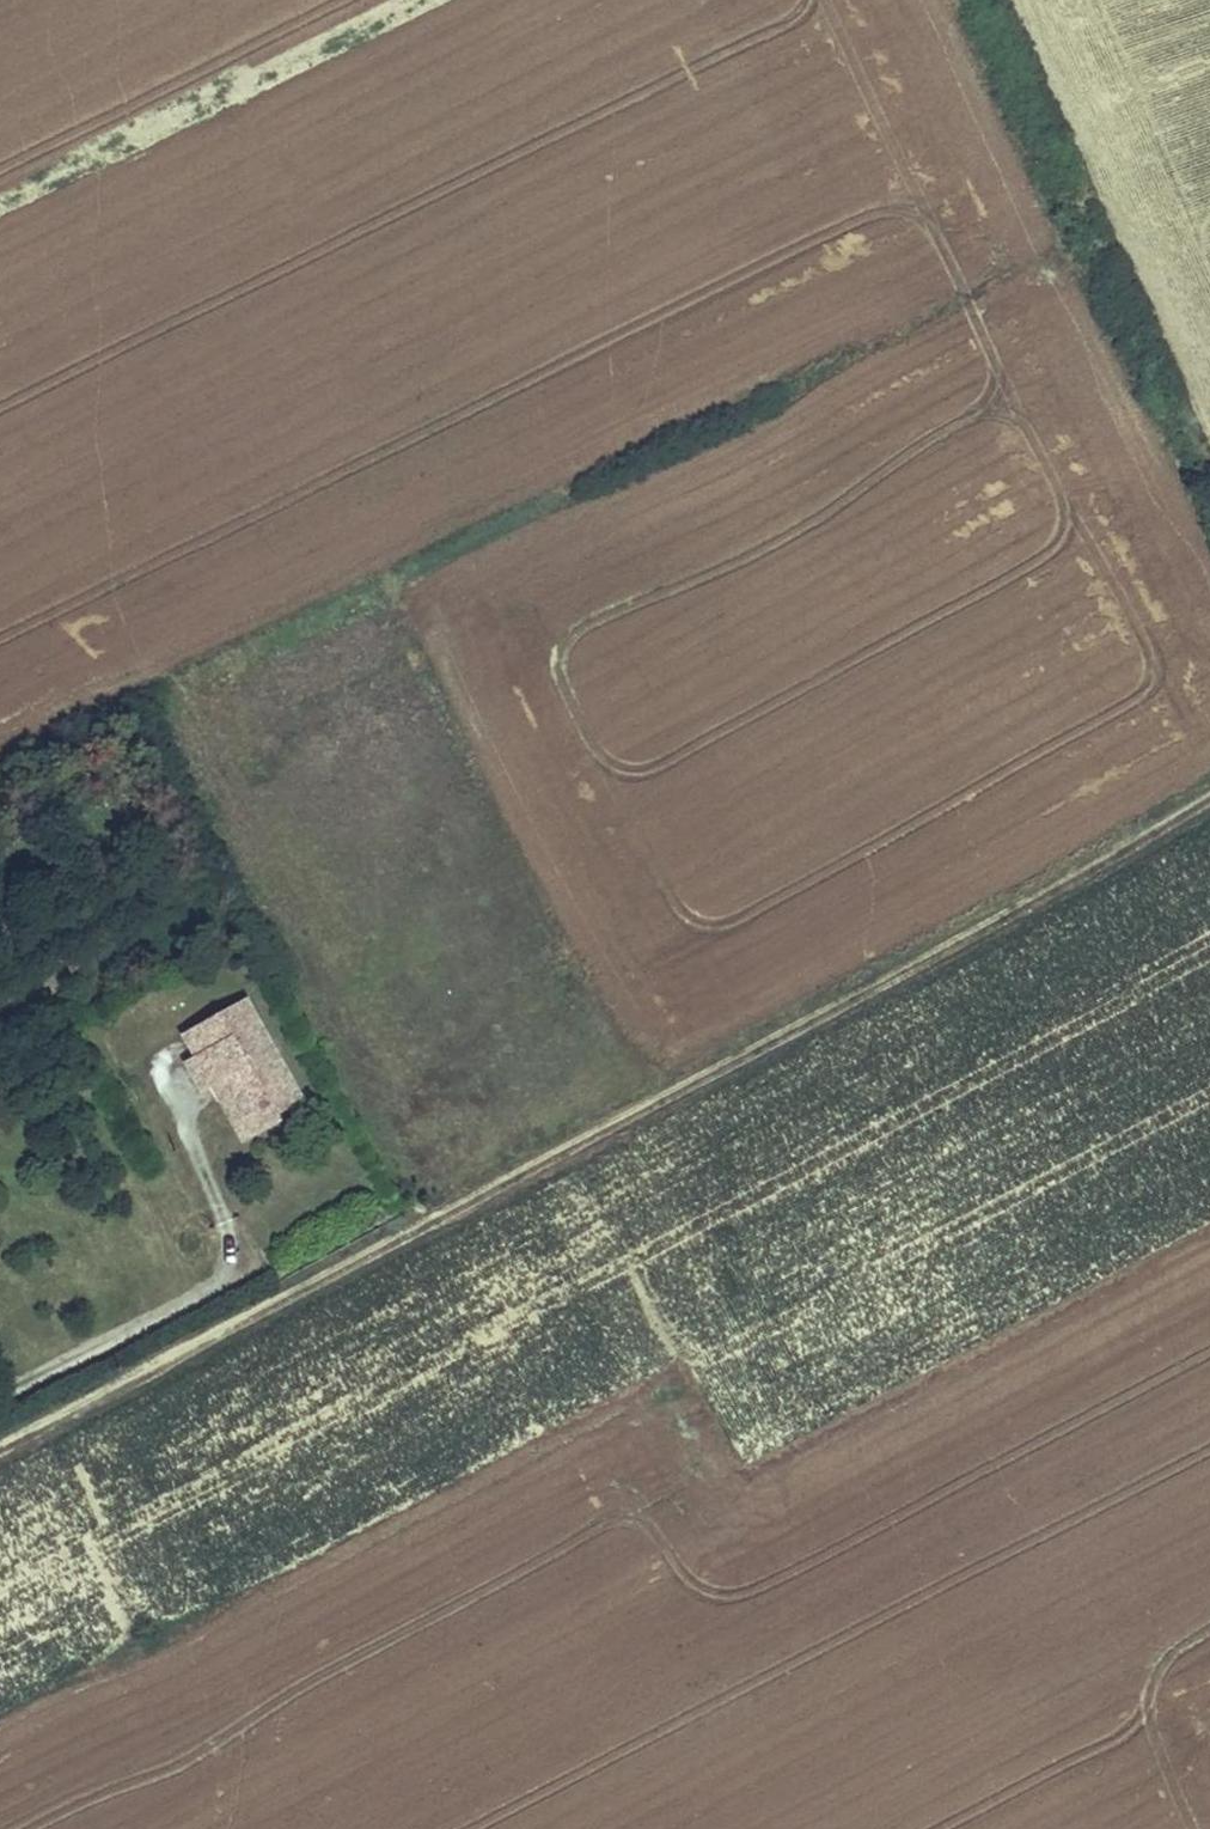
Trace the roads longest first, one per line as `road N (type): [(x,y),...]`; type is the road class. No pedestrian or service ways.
road 1 (track): [(1209,796),(0,1440)]

